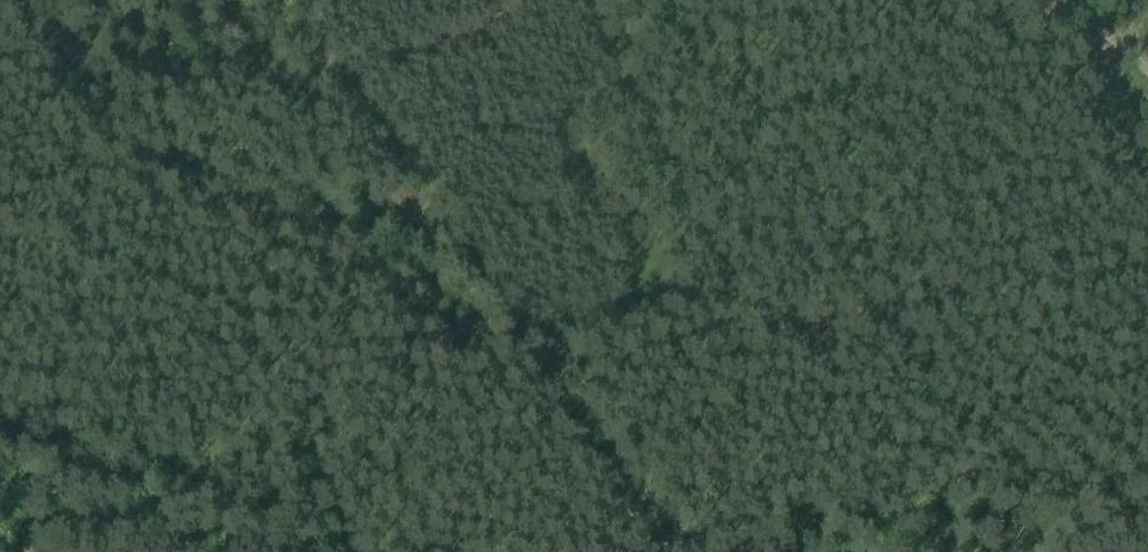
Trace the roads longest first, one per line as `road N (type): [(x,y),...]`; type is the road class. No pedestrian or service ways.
road 1 (track): [(1056,0),(1147,84)]

